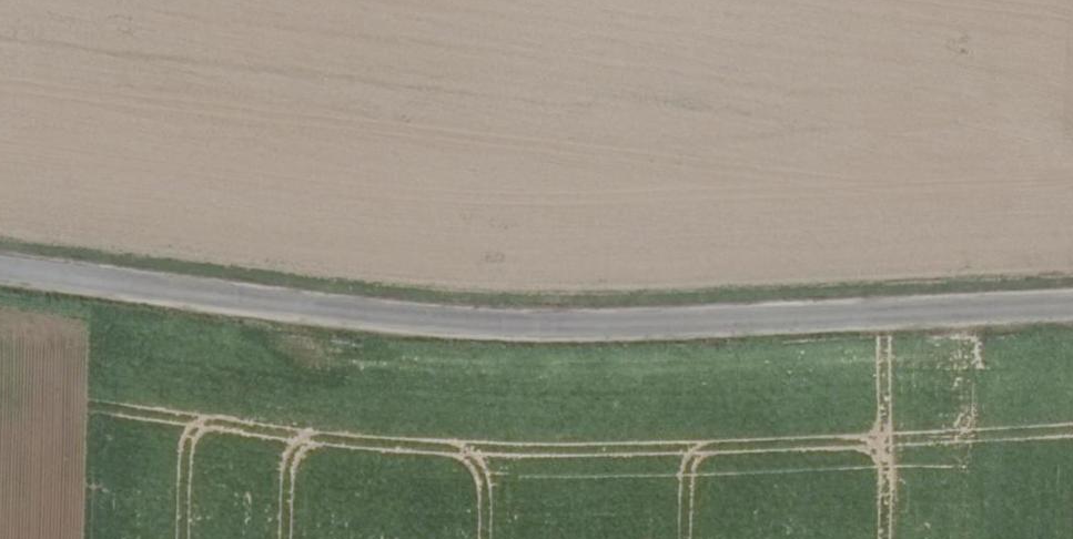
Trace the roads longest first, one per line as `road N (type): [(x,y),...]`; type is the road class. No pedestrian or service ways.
road 1 (unclassified): [(0,265),(451,325),(646,328),(1072,308)]

